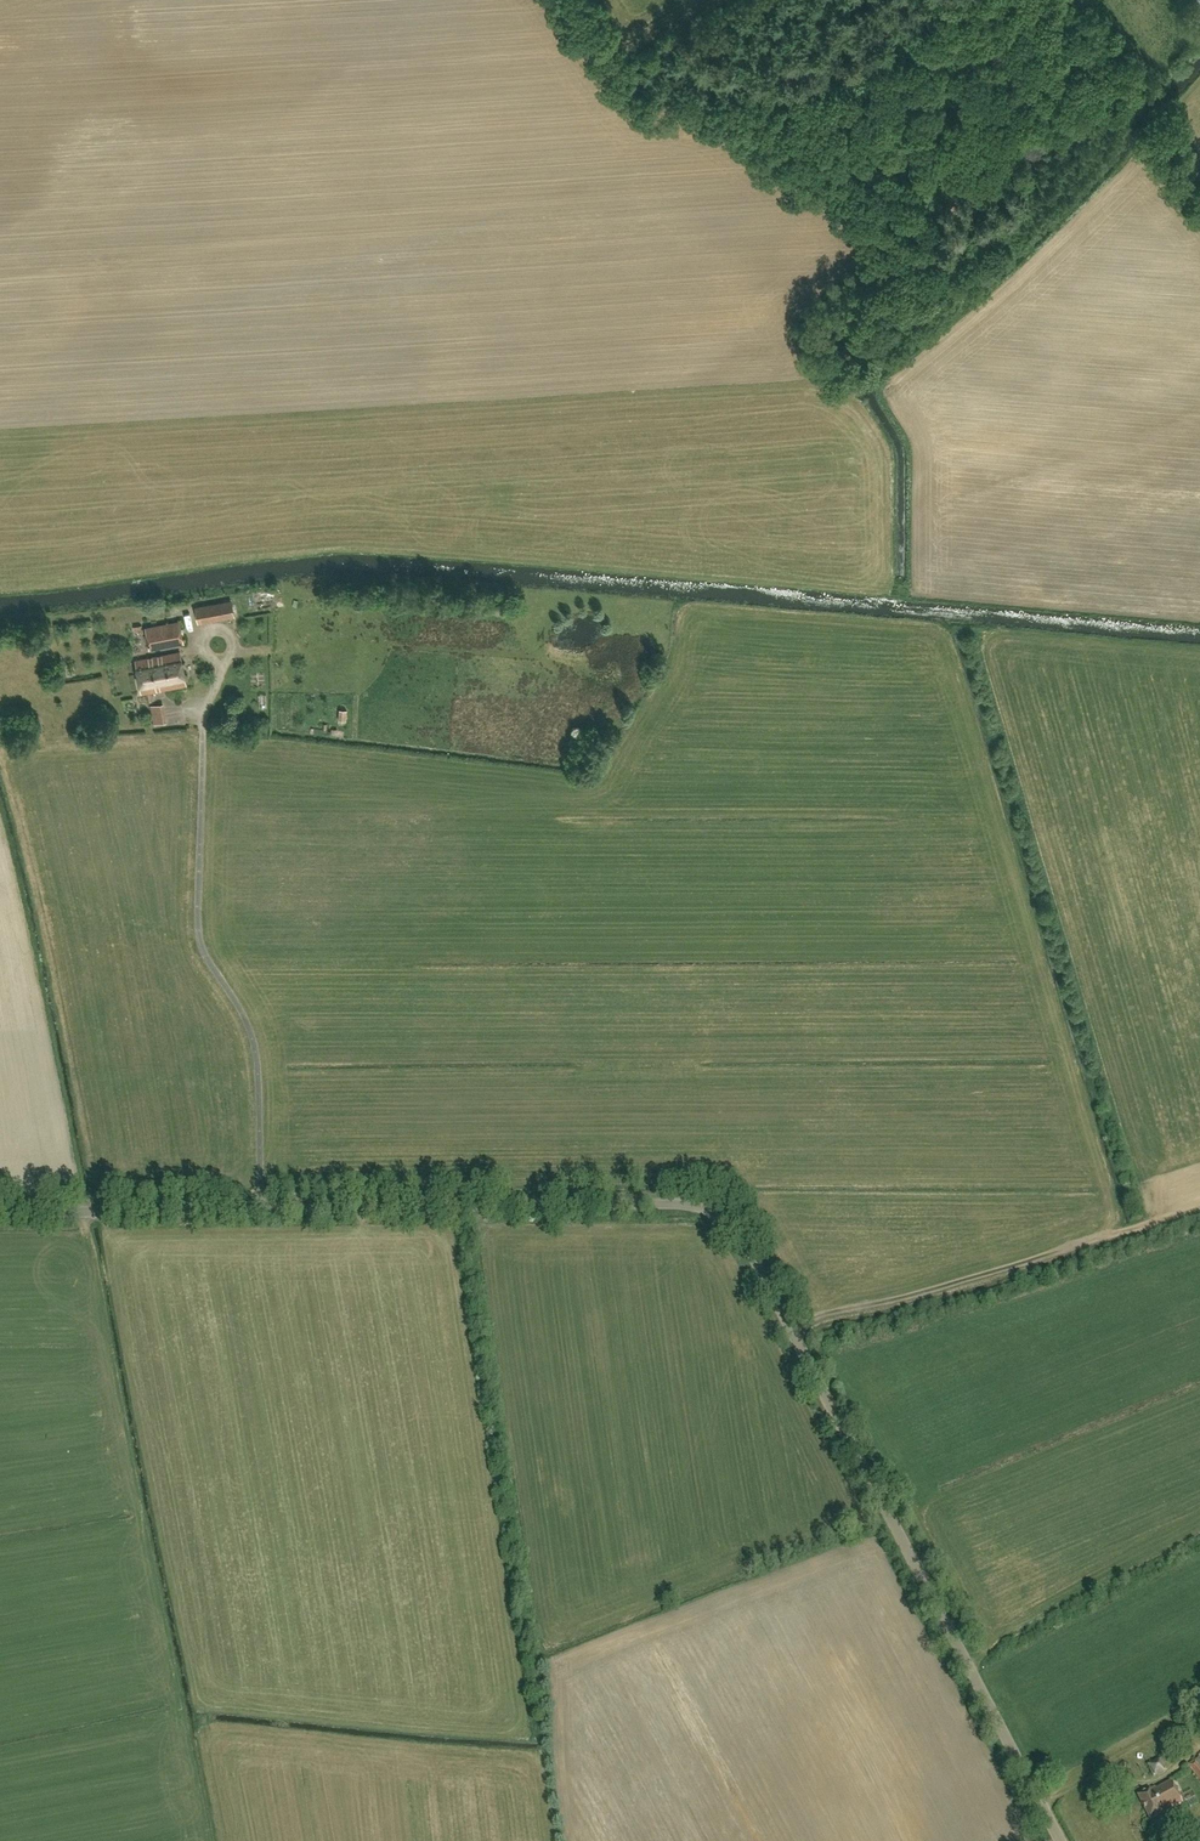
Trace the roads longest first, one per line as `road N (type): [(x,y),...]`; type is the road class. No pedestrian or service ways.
road 1 (unclassified): [(1063,1840),(732,1216),(712,1200),(261,1203)]
road 2 (unclassified): [(261,1203),(256,1025),(198,912),(204,669)]
road 3 (unclassified): [(261,1203),(0,1207)]

